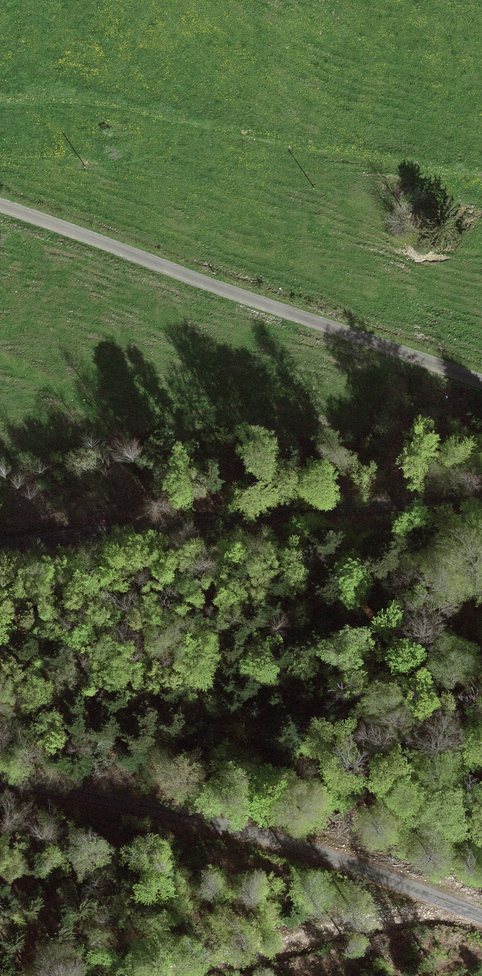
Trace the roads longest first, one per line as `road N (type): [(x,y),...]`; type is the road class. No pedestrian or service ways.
road 1 (unclassified): [(481,389),(0,209)]
road 2 (unclassified): [(0,777),(163,810),(331,858),(481,916)]
road 3 (track): [(0,97),(113,98),(368,158),(481,174)]
road 4 (unclassified): [(481,497),(0,547)]

